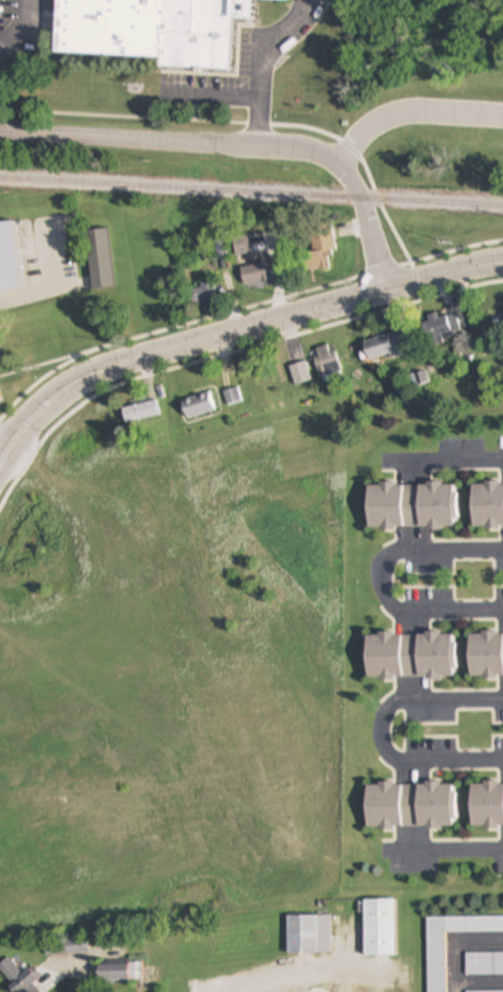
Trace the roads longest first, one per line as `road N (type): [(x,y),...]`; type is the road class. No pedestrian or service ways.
road 1 (residential): [(389,291),(356,186),(324,156),(0,134)]
road 2 (residential): [(502,262),(88,377)]
road 3 (residential): [(339,165),(397,114),(502,116)]
road 4 (residential): [(0,465),(36,414),(88,377)]

